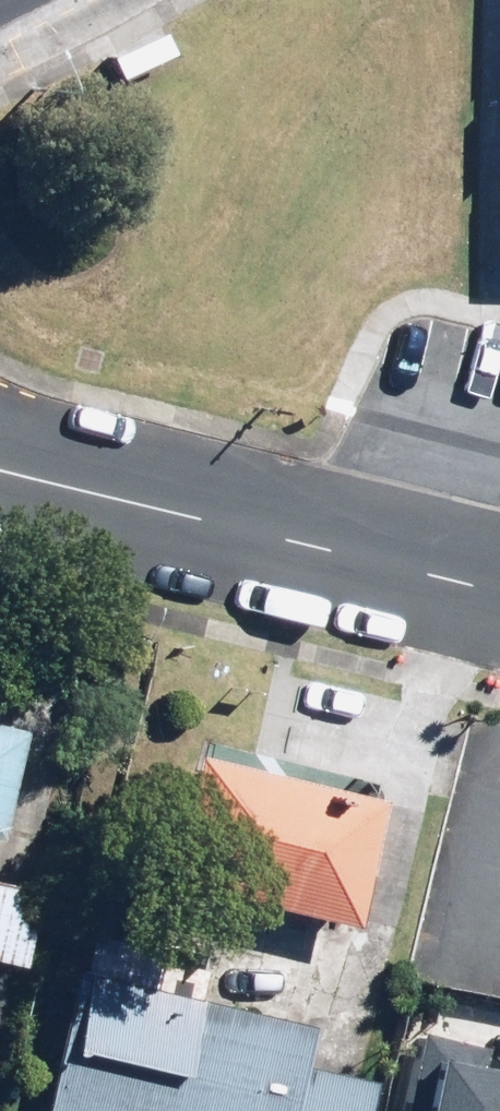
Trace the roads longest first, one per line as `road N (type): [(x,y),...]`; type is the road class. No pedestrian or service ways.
road 1 (residential): [(0,429),(213,485),(335,556)]
road 2 (residential): [(335,556),(195,555),(0,505)]
road 3 (residential): [(335,556),(499,594)]

